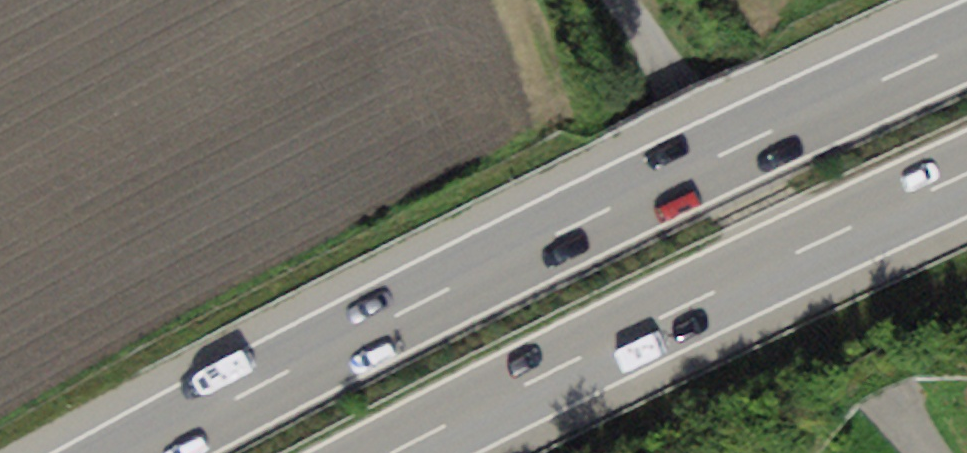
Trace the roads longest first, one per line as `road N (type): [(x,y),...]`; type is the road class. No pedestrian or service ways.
road 1 (motorway): [(966,42),(549,237),(136,452)]
road 2 (motorway): [(395,452),(966,173)]
road 3 (unclassified): [(845,354),(683,88),(620,0)]
road 4 (residential): [(929,452),(845,354)]

